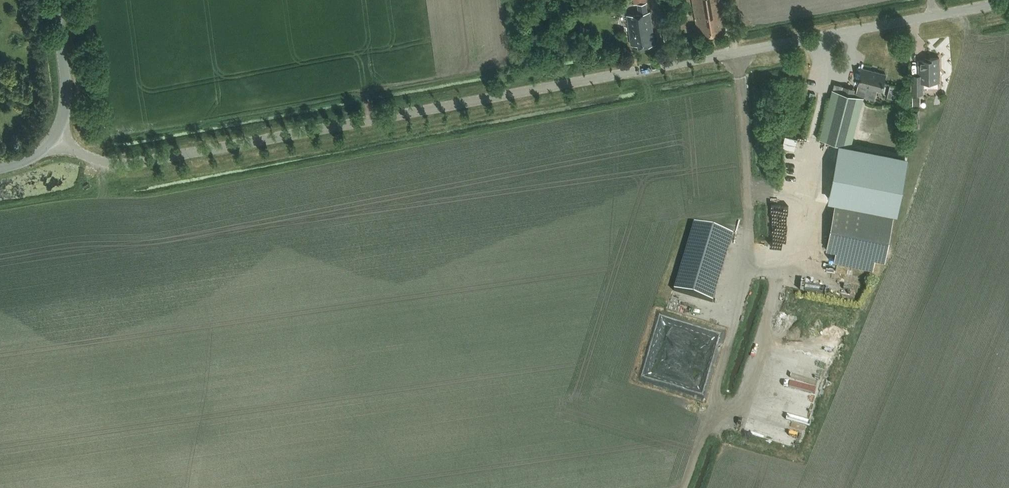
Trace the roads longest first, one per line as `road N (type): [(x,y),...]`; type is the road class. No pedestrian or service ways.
road 1 (unclassified): [(55,137),(100,163),(129,166),(1008,2)]
road 2 (tertiary): [(55,137),(65,79),(54,0)]

